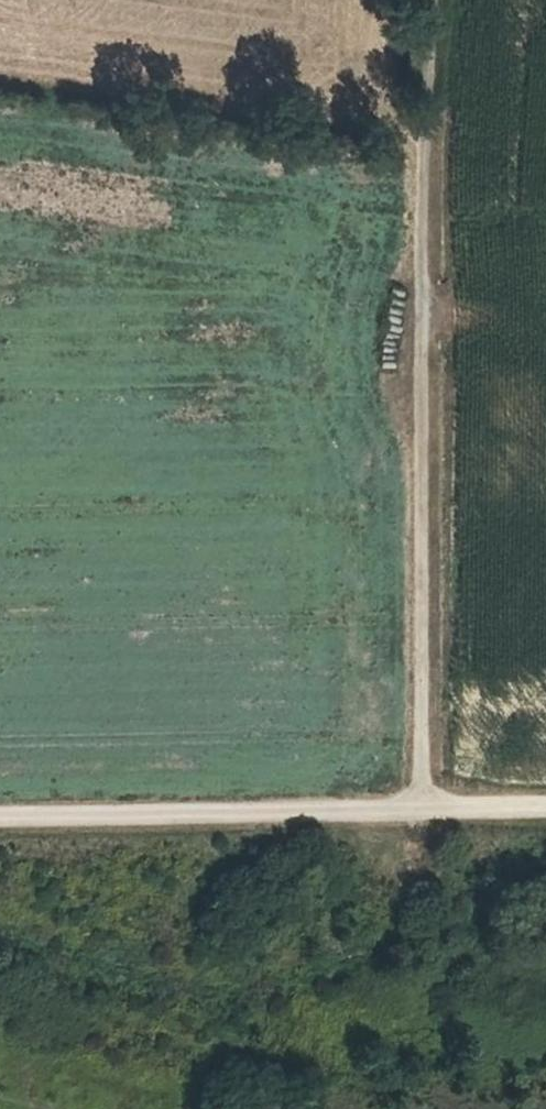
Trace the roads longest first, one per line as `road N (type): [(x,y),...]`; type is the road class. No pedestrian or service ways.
road 1 (track): [(428,0),(411,237),(412,810)]
road 2 (track): [(0,819),(412,810)]
road 3 (track): [(412,810),(545,806)]
road 4 (track): [(415,314),(545,339)]

